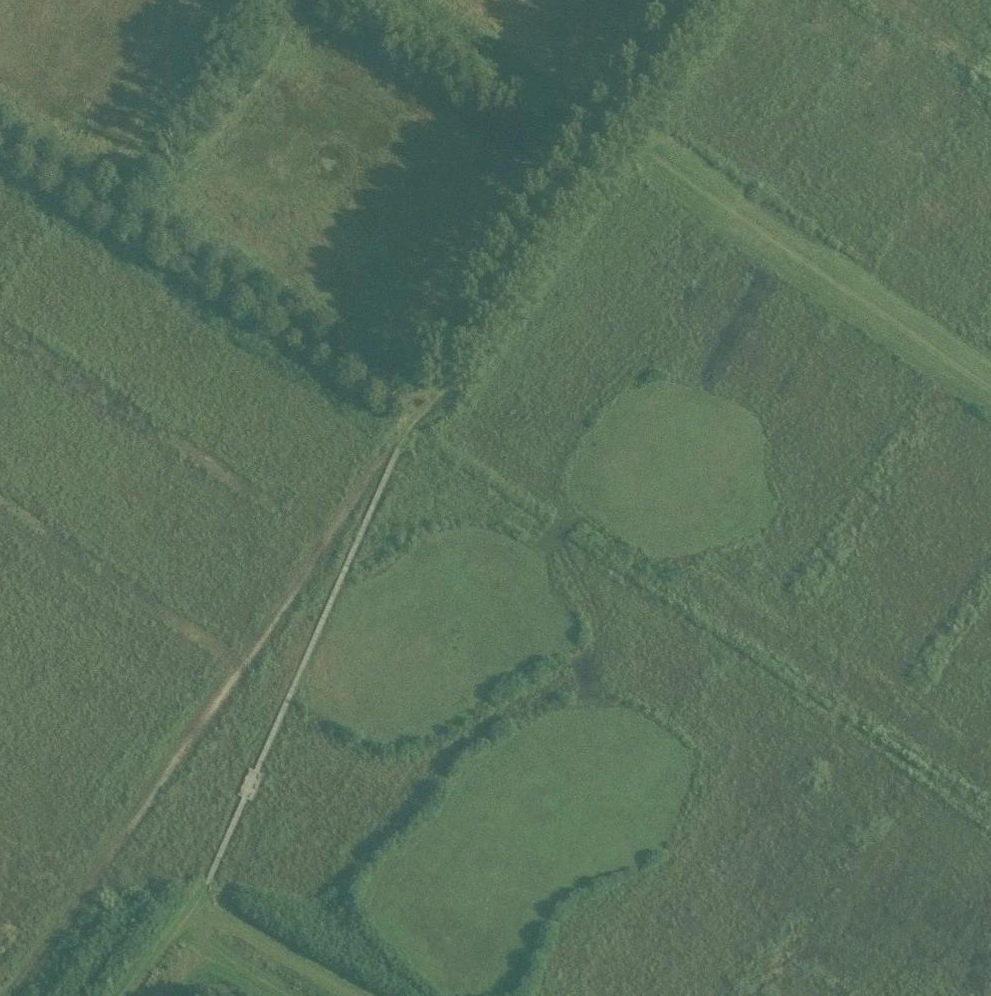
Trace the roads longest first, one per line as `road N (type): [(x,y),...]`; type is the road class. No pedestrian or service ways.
road 1 (track): [(0,138),(421,410)]
road 2 (track): [(421,410),(620,129)]
road 3 (track): [(620,129),(712,0)]

